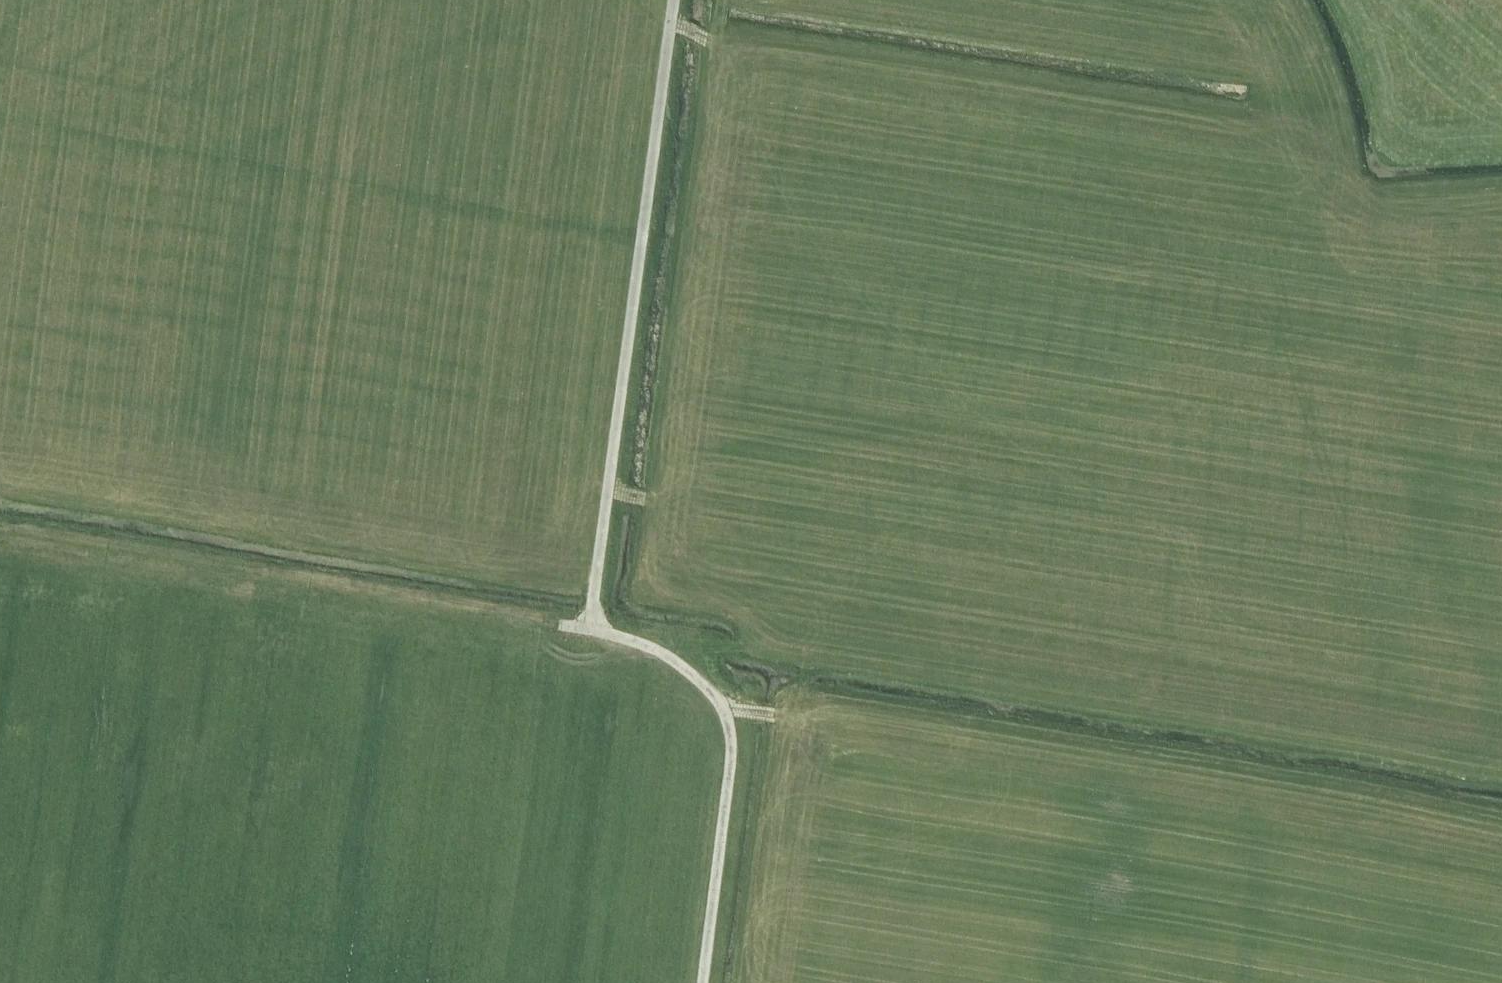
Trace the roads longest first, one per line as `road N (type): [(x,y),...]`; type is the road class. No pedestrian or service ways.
road 1 (track): [(674,0),(590,629),(636,641),(686,670),(711,691),(730,732),(703,982)]

